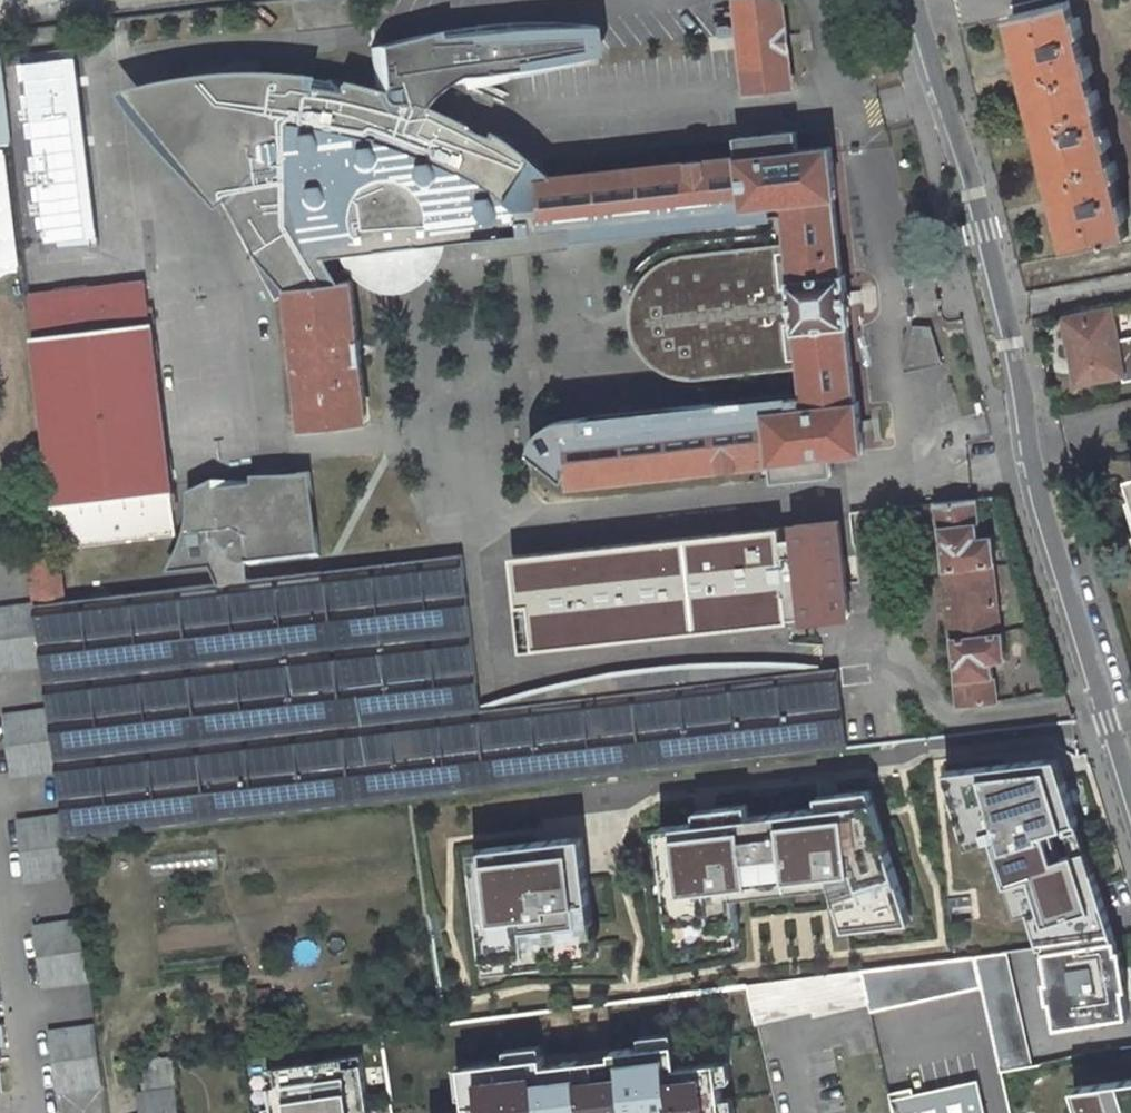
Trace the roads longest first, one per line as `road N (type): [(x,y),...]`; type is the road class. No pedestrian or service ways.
road 1 (unclassified): [(1130,784),(1037,483),(974,186),(916,0)]

